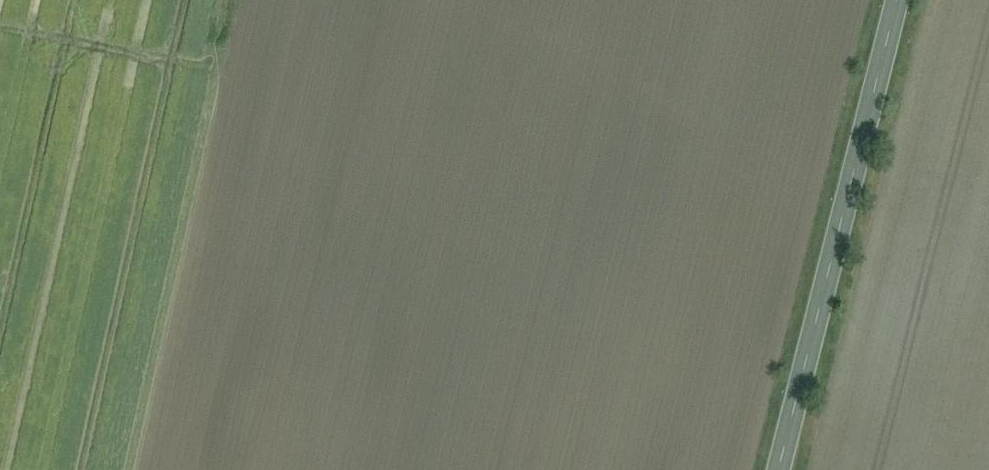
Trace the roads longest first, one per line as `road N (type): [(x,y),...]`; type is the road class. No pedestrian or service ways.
road 1 (tertiary): [(901,0),(782,469)]

